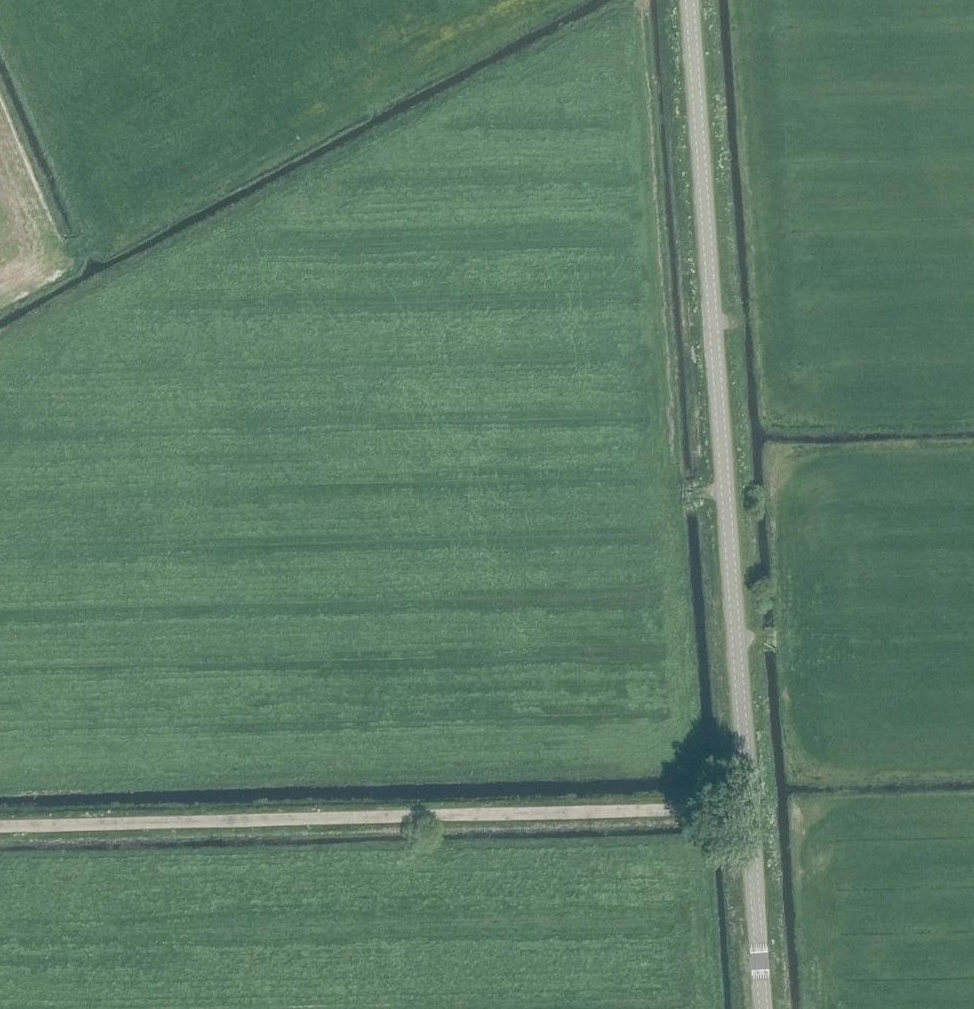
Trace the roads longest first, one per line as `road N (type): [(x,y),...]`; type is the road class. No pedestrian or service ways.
road 1 (tertiary): [(760,1008),(689,0)]
road 2 (track): [(745,804),(0,827)]

